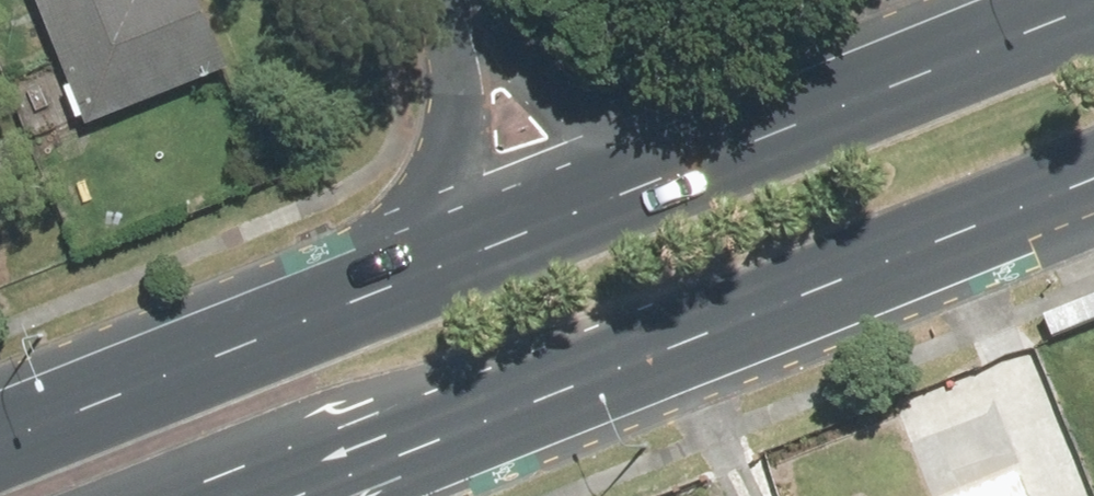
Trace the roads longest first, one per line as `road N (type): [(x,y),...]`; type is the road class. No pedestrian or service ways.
road 1 (primary): [(1093,160),(246,495)]
road 2 (primary): [(0,425),(360,279)]
road 3 (primary): [(711,137),(1067,0)]
road 4 (primary): [(360,279),(711,137)]
road 5 (residential): [(360,279),(397,211),(441,88),(455,0)]
road 6 (residential): [(482,0),(580,106),(711,137)]

